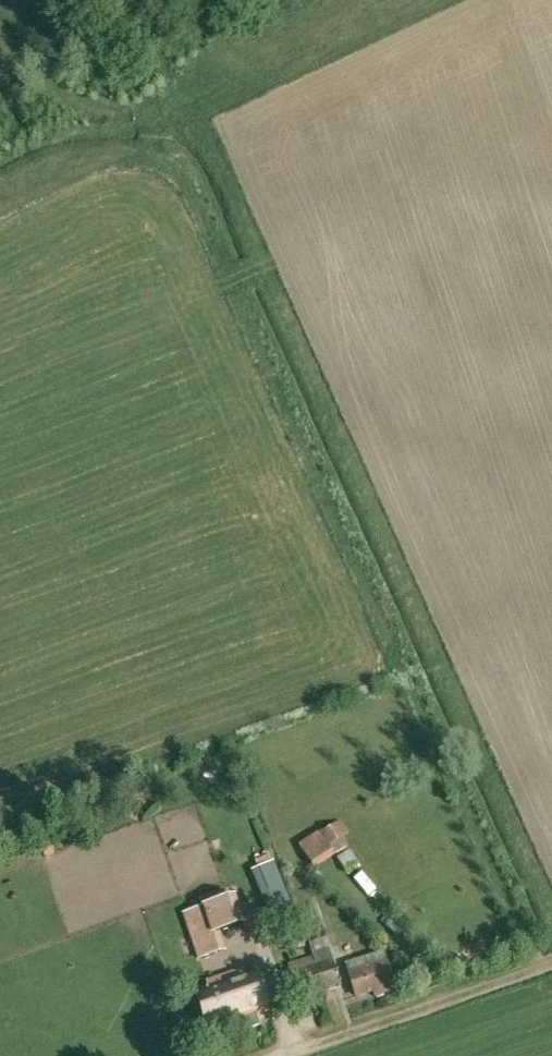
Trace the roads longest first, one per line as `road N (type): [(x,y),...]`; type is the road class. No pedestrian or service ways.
road 1 (track): [(258,249),(196,118),(87,104),(48,81),(0,29)]
road 2 (track): [(153,154),(180,168),(223,265)]

